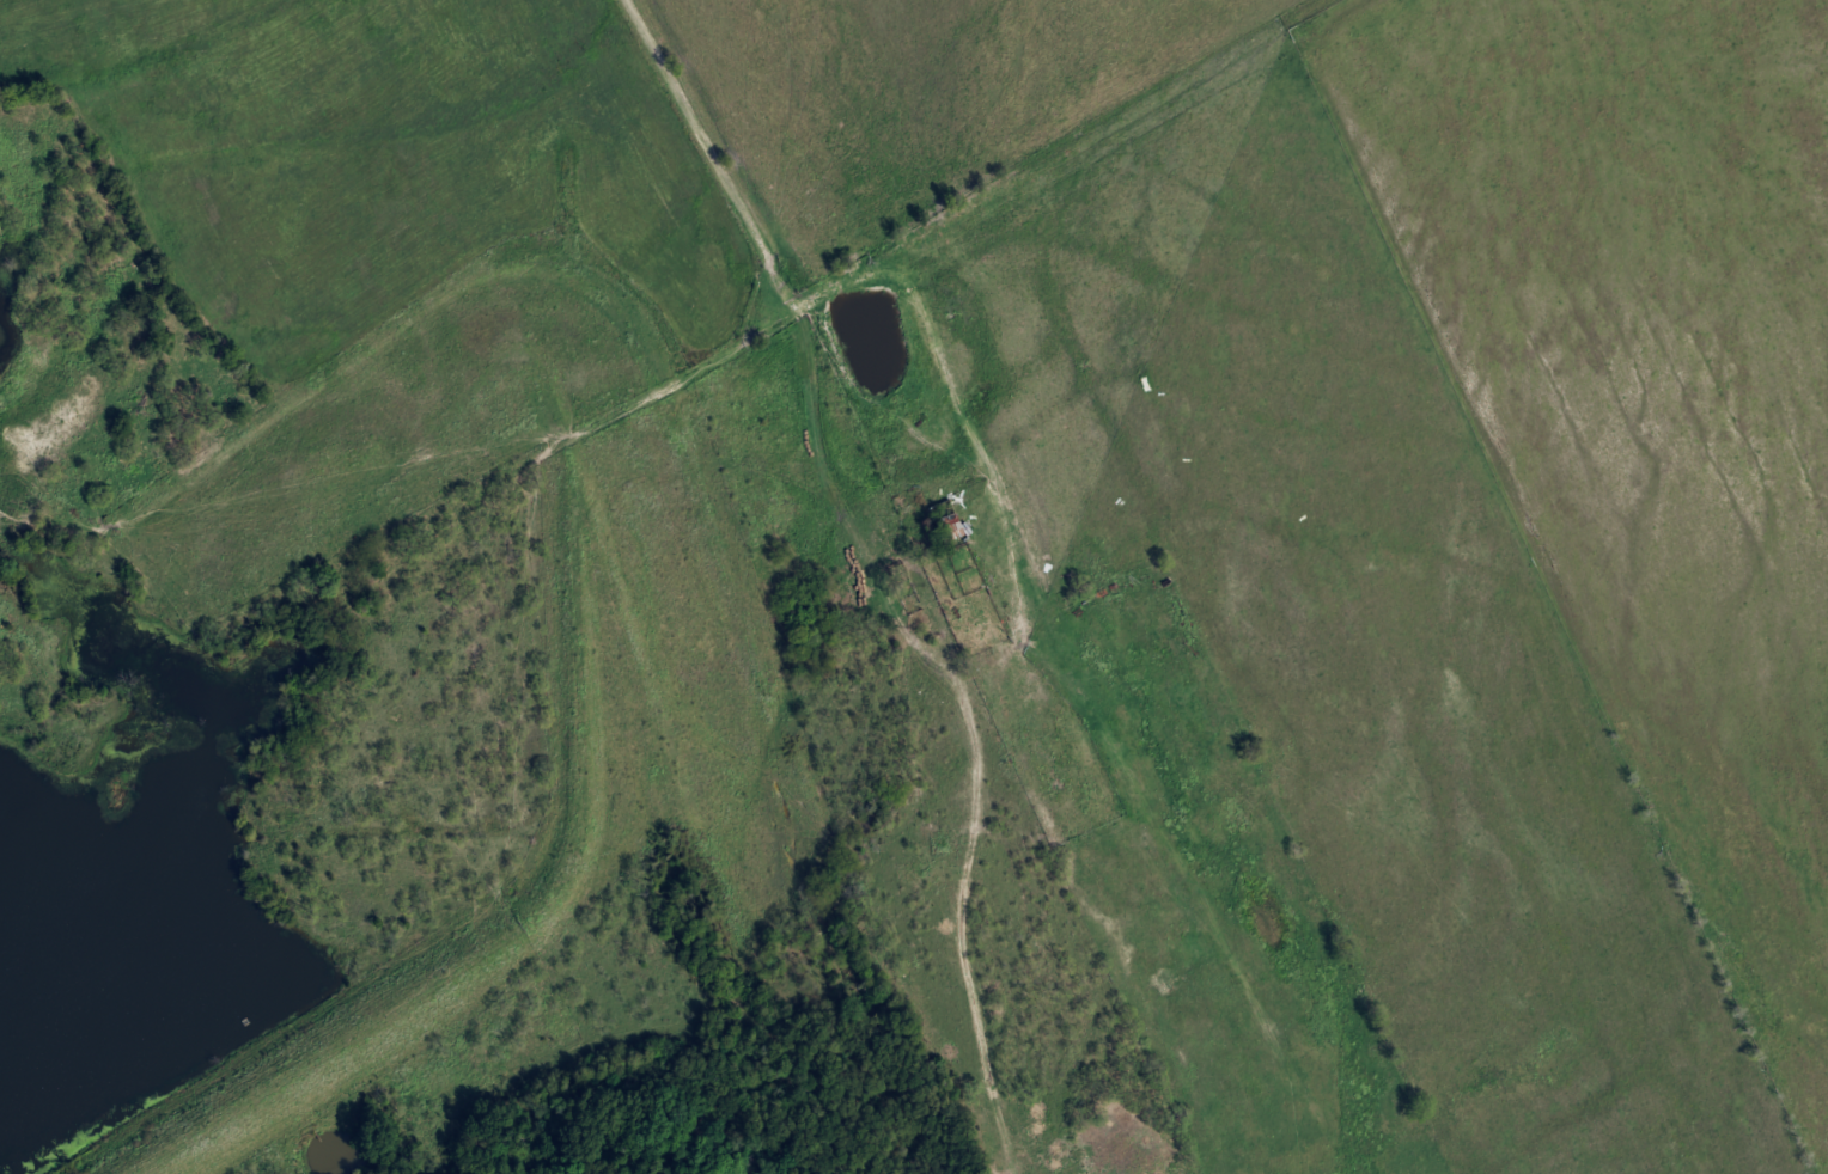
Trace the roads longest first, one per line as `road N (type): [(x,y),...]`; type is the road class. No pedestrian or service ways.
road 1 (residential): [(1392,1173),(1381,1155),(1328,1126),(1248,985),(1158,863),(1123,801),(910,282),(872,273),(799,301),(784,289),(630,0)]

